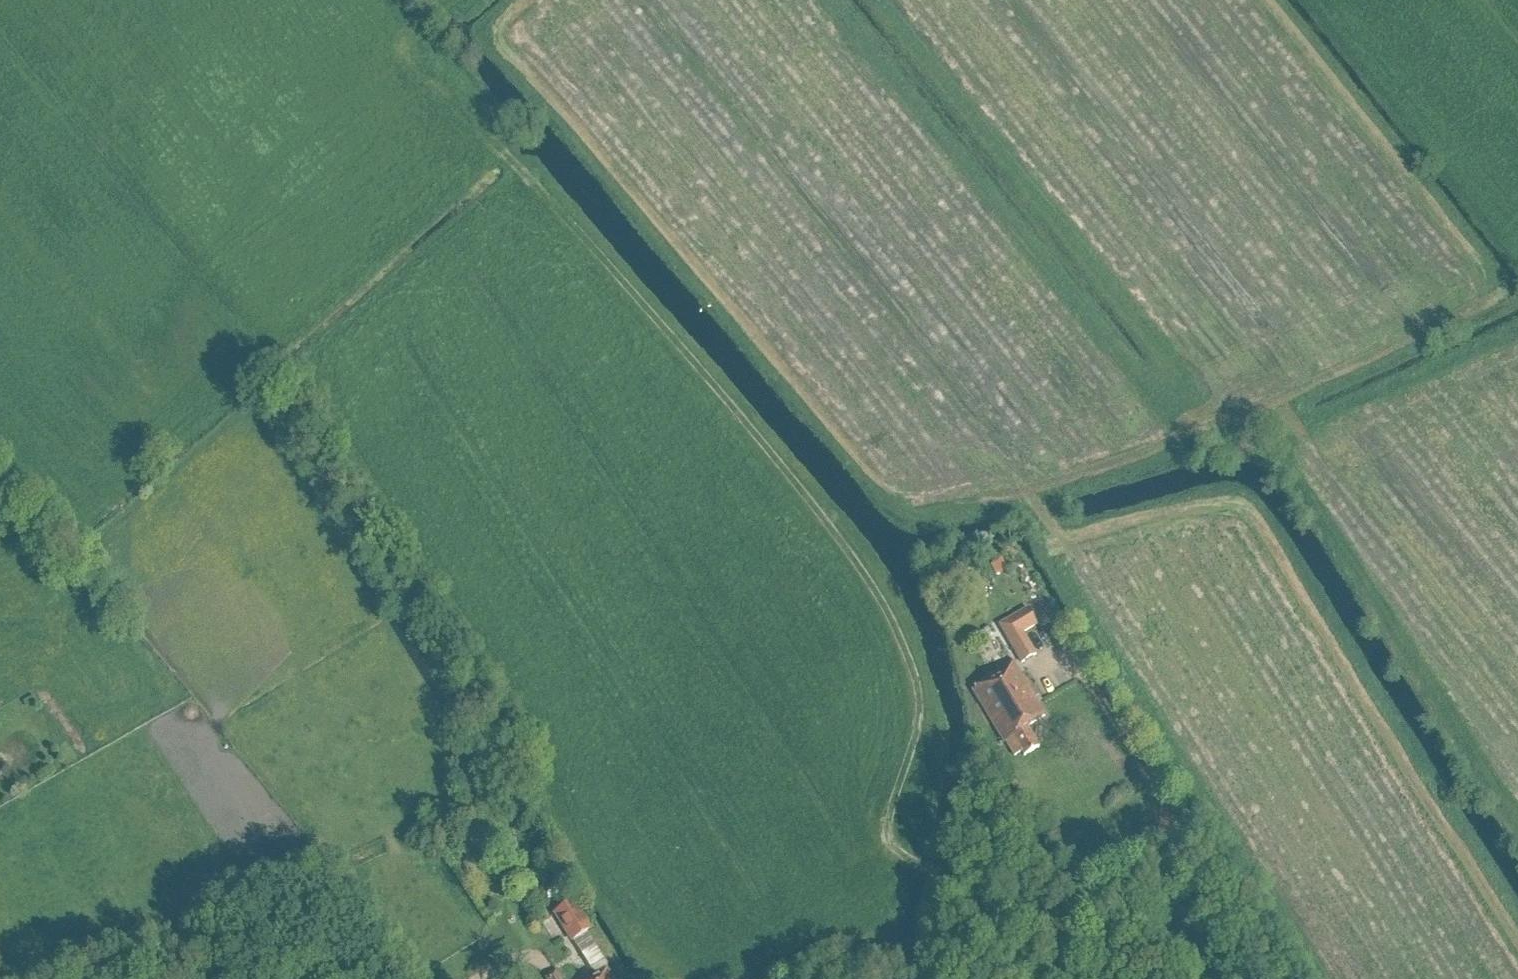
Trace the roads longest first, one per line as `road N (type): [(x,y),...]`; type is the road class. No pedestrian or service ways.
road 1 (track): [(1038,978),(1078,898),(1166,826),(1107,701),(1053,653)]
road 2 (track): [(888,844),(954,884),(1010,978)]

